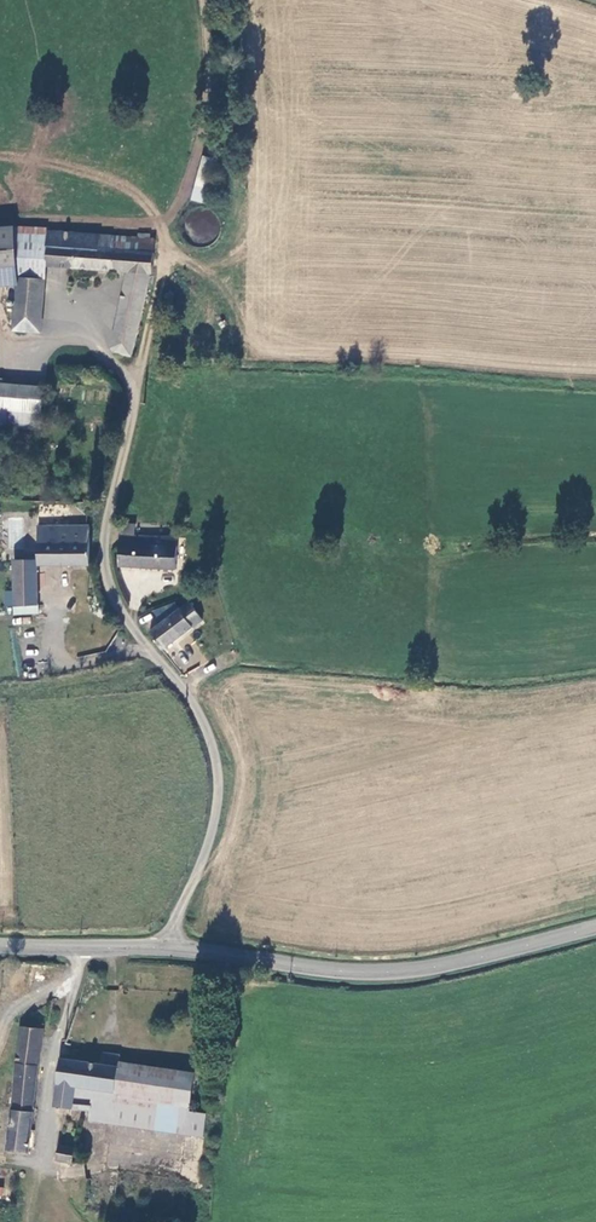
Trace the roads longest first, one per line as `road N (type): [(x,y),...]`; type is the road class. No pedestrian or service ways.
road 1 (unclassified): [(167,948),(204,856),(218,771),(203,717),(111,600),(101,566),(104,523),(173,264)]
road 2 (tertiary): [(595,927),(455,964),(391,971),(167,948)]
road 3 (tertiary): [(167,948),(0,945)]

